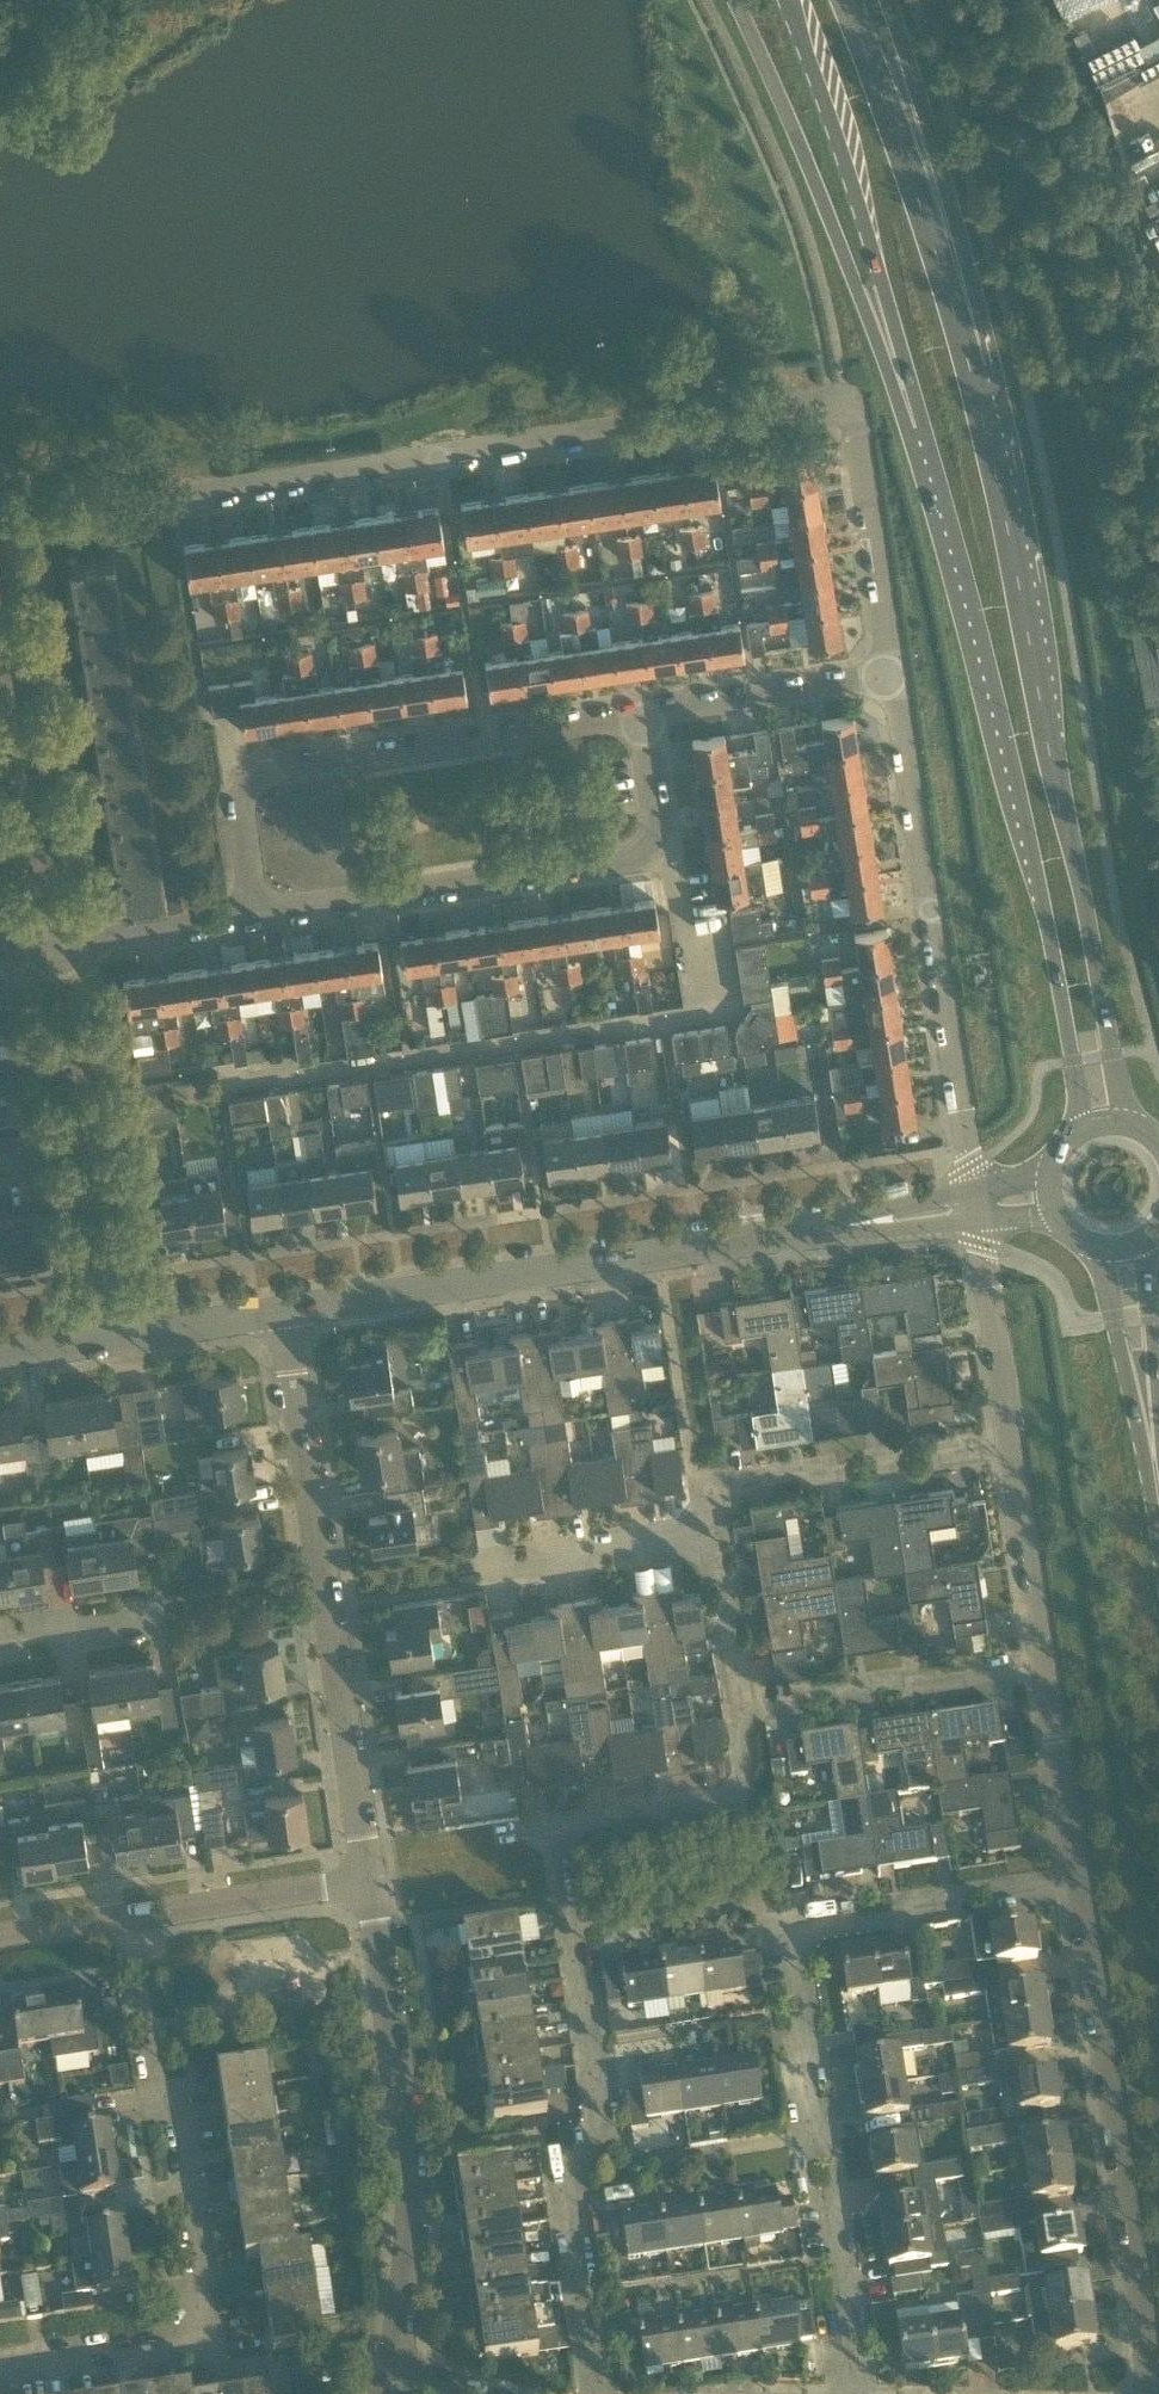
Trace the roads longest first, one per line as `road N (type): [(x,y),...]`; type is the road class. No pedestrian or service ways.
road 1 (primary): [(1129,1125),(978,387),(926,179)]
road 2 (residential): [(596,2393),(568,2170),(596,2120),(549,1829),(737,1797),(744,1766),(739,1706)]
road 3 (residential): [(11,515),(850,405)]
road 4 (primary): [(898,356),(1024,837),(1074,1063),(1077,1132)]
road 5 (residential): [(850,2393),(791,1977),(794,1945),(811,1927),(1078,1882)]
road 6 (residential): [(0,2371),(189,2351),(206,2335),(213,2309),(188,2107),(155,2091),(129,1920)]
road 7 (residential): [(374,1889),(287,1311)]
road 8 (residential): [(858,1224),(287,1311)]
road 9 (residential): [(246,928),(239,774),(255,758),(648,708)]
road 10 (residential): [(246,928),(636,878),(652,862),(659,836),(648,708)]
road 11 (residential): [(976,1192),(932,840),(902,675)]
road 12 (residential): [(1153,2393),(1078,1882)]
road 13 (residential): [(396,2377),(408,2189),(374,1889)]
road 14 (residential): [(73,950),(11,515)]
road 15 (primary): [(736,0),(865,301),(898,356)]
road 16 (residential): [(124,1336),(73,950)]
road 17 (primary): [(787,0),(889,298),(898,356)]
road 18 (residential): [(710,1532),(707,1495),(1010,1445)]
road 19 (residential): [(1044,1663),(739,1706)]
road 20 (residential): [(902,675),(850,405)]
road 21 (residential): [(648,708),(902,675)]
road 22 (residential): [(374,1889),(129,1920)]
road 23 (primary): [(1098,1249),(1156,1471)]
road 24 (primary): [(1156,1471),(1144,1242)]
road 25 (residential): [(490,1572),(710,1532)]
road 26 (residential): [(1078,1882),(1044,1663)]
road 27 (residential): [(1044,1663),(1010,1445)]
road 28 (residential): [(1010,1445),(981,1227)]
road 29 (primary): [(926,179),(851,0)]
road 30 (primary): [(926,179),(911,50),(893,0)]
road 31 (residential): [(739,1706),(710,1532)]
road 32 (residential): [(73,950),(246,928)]
road 33 (residential): [(287,1311),(124,1336)]
road 34 (residential): [(0,1637),(146,1615)]
road 35 (residential): [(129,1920),(0,1940)]
road 36 (residential): [(124,1336),(0,1358)]
road 37 (residential): [(858,1224),(981,1227)]
road 38 (residential): [(976,1192),(858,1224)]

